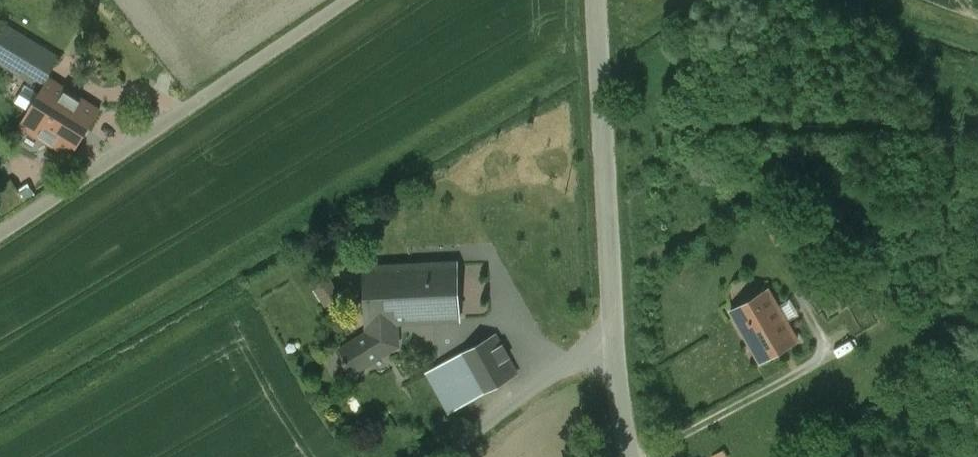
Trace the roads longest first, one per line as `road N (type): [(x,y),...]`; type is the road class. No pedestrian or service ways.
road 1 (unclassified): [(358,0),(0,236)]
road 2 (unclassified): [(597,0),(612,341)]
road 3 (unclassified): [(612,341),(552,373),(443,456)]

